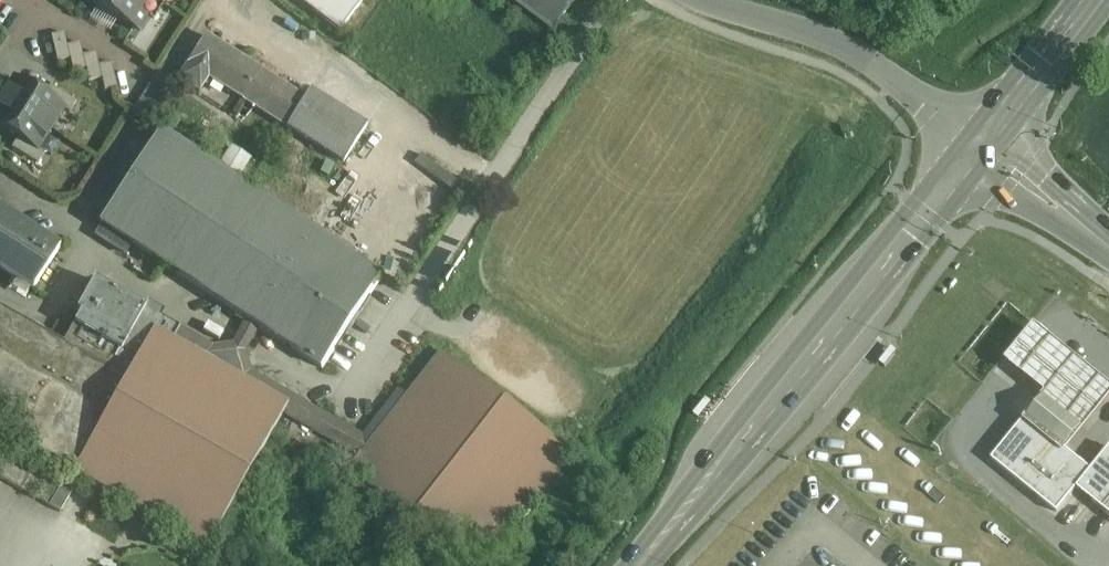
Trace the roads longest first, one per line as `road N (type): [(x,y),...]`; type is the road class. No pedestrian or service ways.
road 1 (secondary): [(636,565),(981,153)]
road 2 (residential): [(700,0),(797,29),(876,65),(981,153)]
road 3 (secondary): [(981,153),(1097,0)]
road 4 (tertiary): [(1108,250),(981,153)]
road 5 (residential): [(86,237),(44,319),(0,298)]

